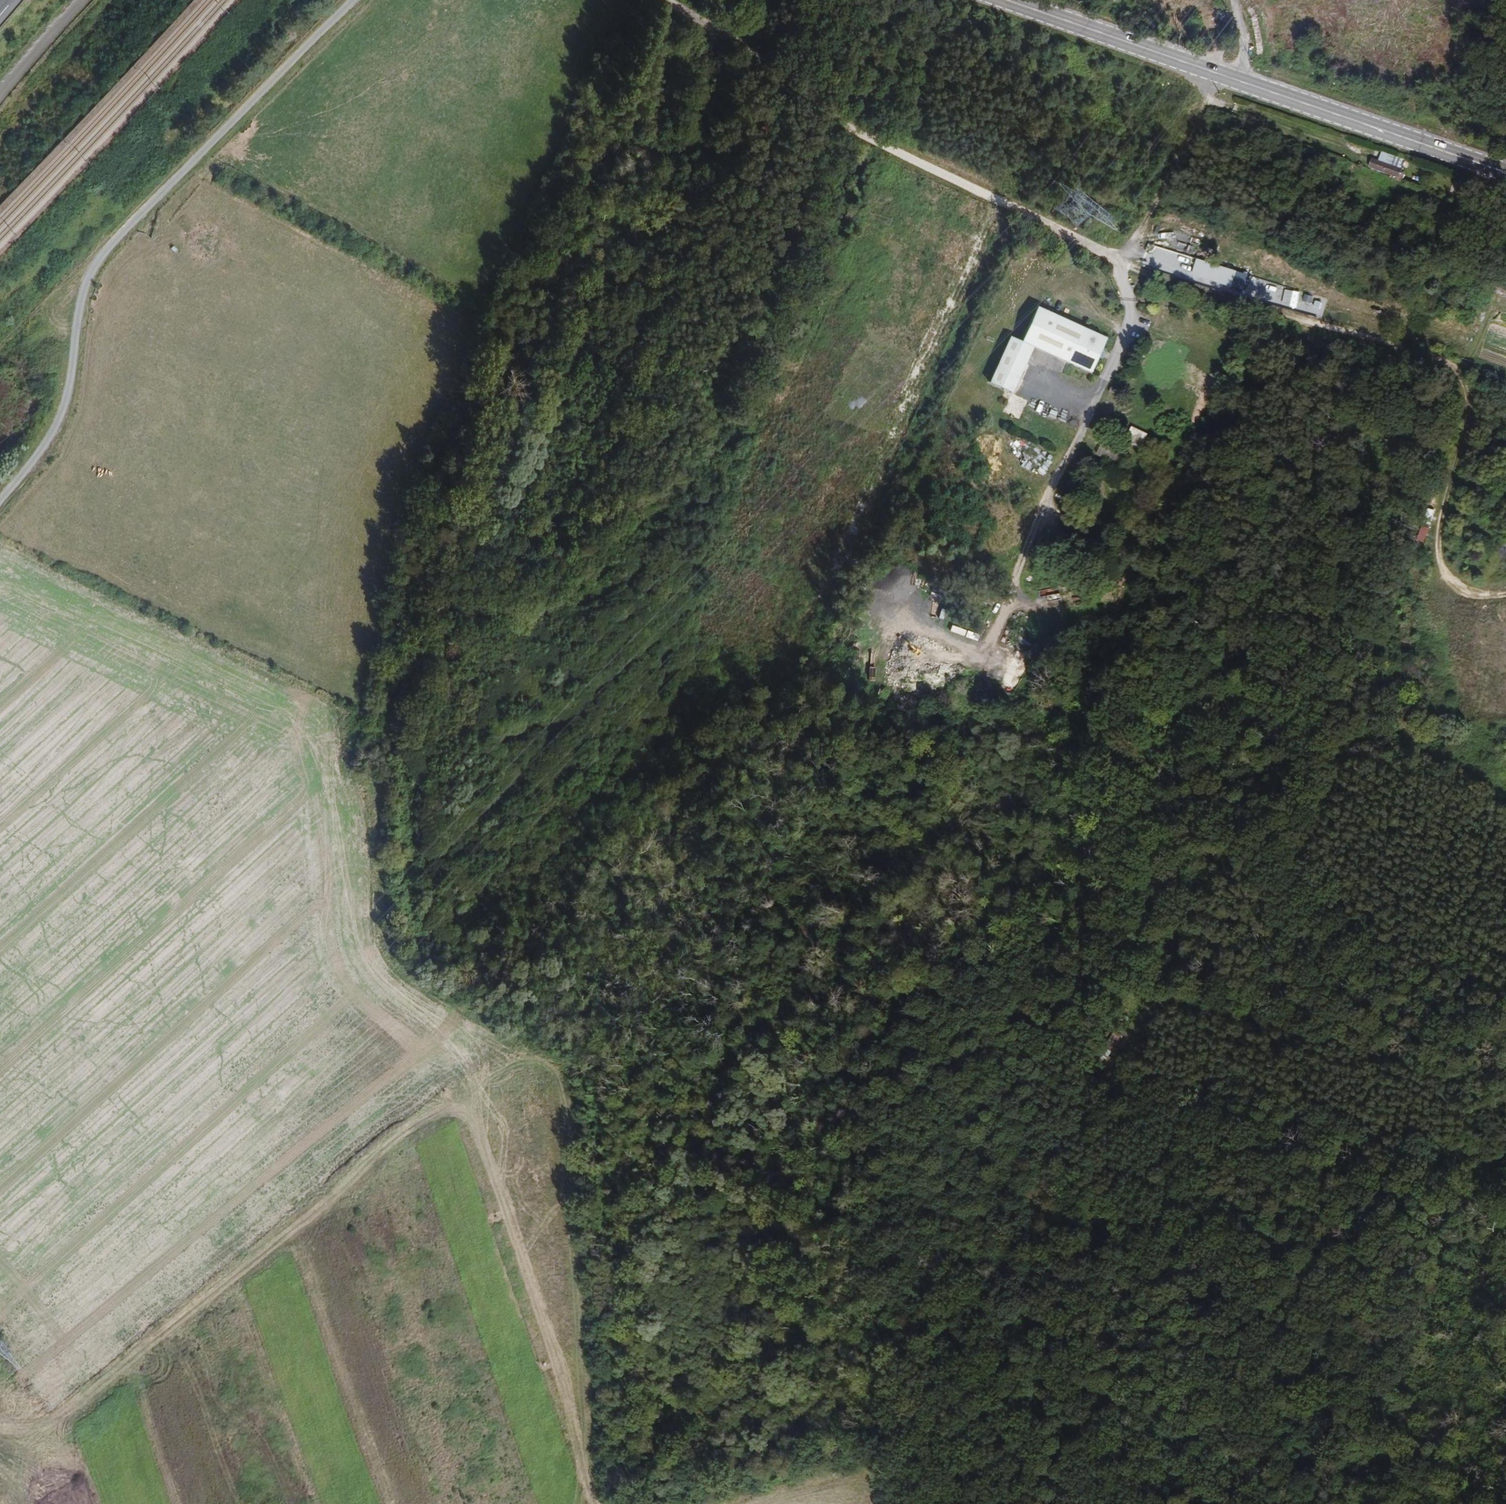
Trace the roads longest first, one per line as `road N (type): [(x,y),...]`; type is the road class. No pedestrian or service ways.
road 1 (track): [(0,1412),(83,1413),(445,1105),(521,1056),(550,1070),(562,1112),(592,1474),(604,1503)]
road 2 (track): [(0,506),(45,452),(64,412),(91,271),(352,0)]
road 3 (track): [(653,0),(1033,222),(1125,265)]
road 4 (primary): [(1505,172),(1004,0)]
road 5 (track): [(1233,0),(1245,42),(1239,67),(1213,86),(1125,265)]
road 6 (track): [(778,1503),(870,1480),(883,1487),(885,1503)]

